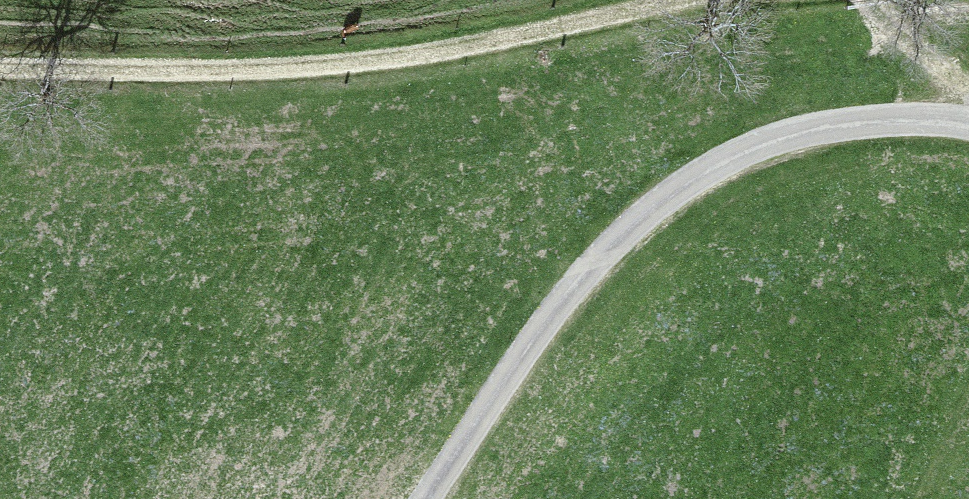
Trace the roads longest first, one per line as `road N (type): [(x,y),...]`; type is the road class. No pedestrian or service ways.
road 1 (track): [(0,62),(232,67),(386,57),(716,0)]
road 2 (unclassified): [(425,498),(594,261),(670,193),(753,148),(831,126),(968,128)]
road 3 (track): [(887,0),(937,123)]

